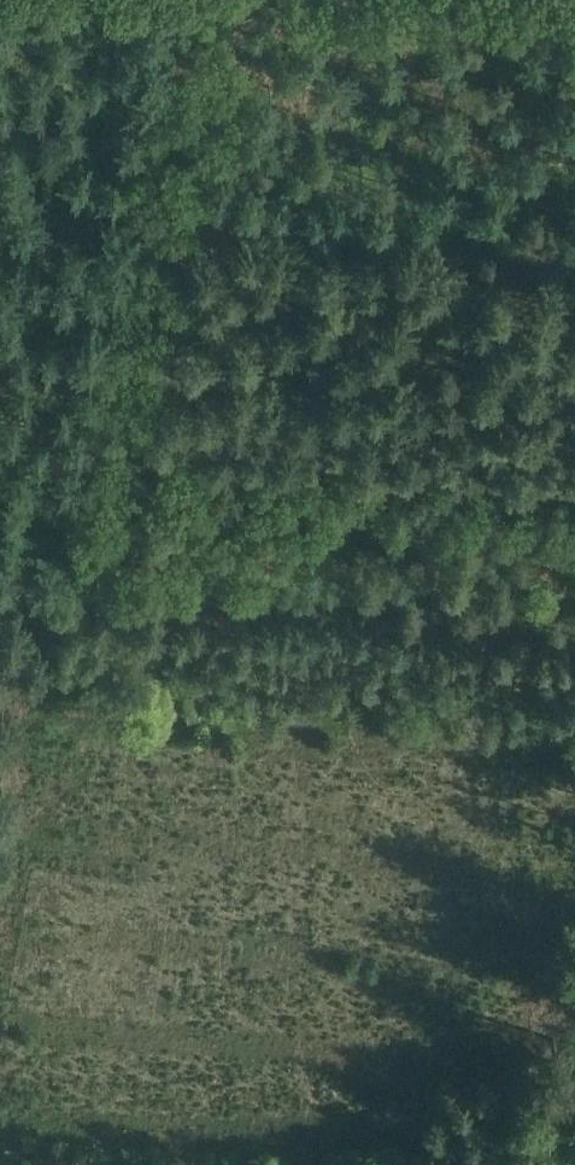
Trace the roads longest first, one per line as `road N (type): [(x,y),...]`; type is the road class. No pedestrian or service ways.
road 1 (track): [(0,573),(574,617)]

